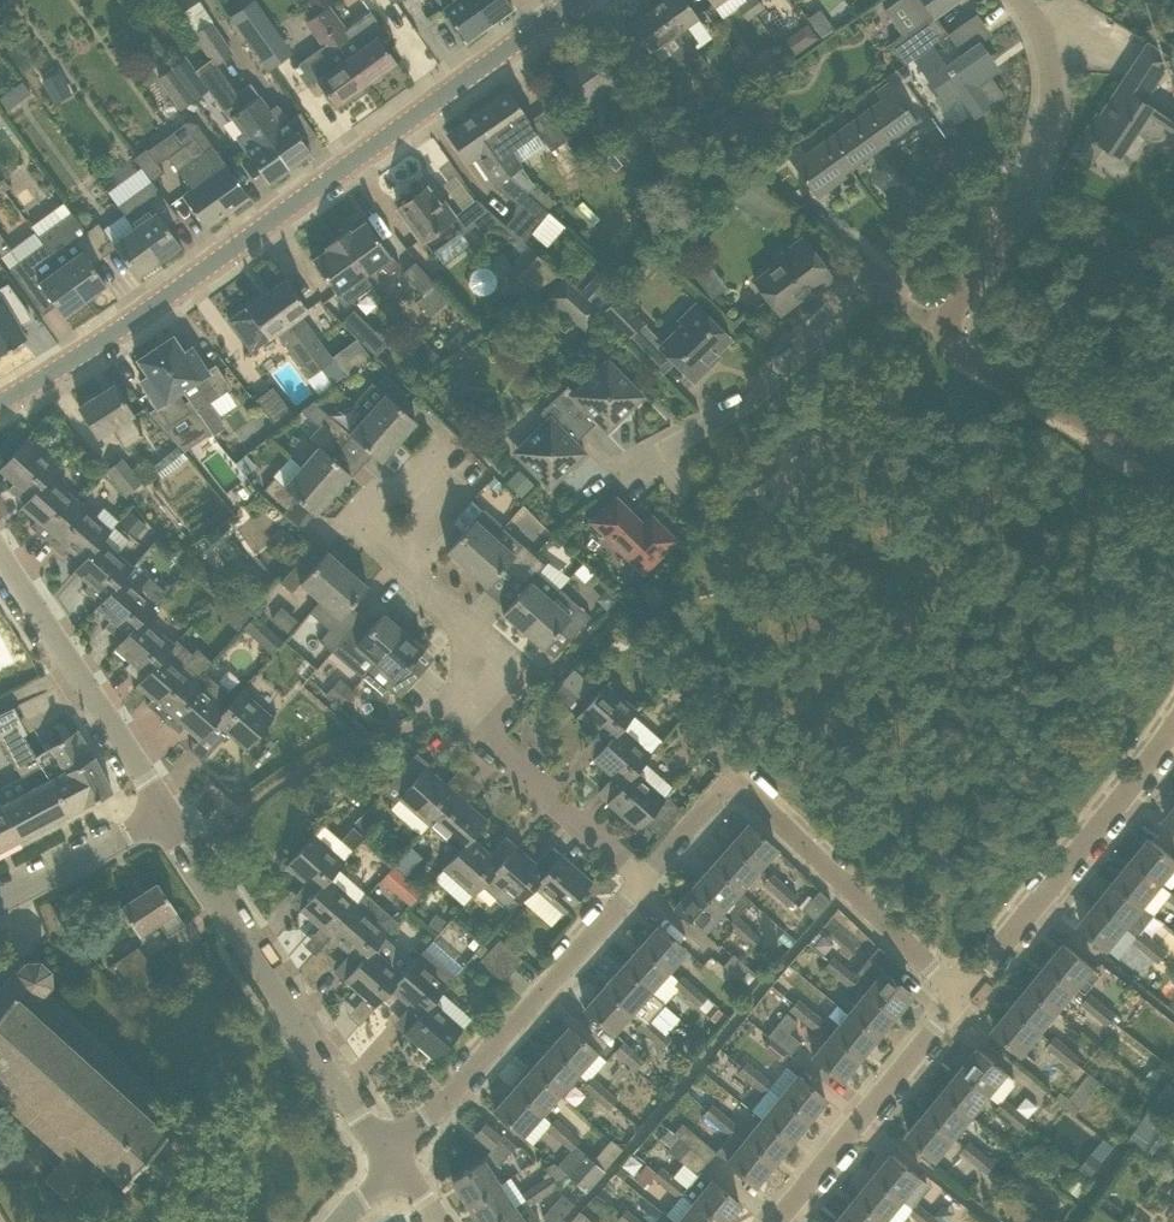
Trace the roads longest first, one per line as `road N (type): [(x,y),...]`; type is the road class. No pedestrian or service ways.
road 1 (tertiary): [(0,403),(179,288),(574,0)]
road 2 (residential): [(1173,468),(960,351),(942,322),(1021,204),(1039,151),(1052,53),(1025,0)]
road 3 (residential): [(645,879),(478,729),(464,617),(370,533),(447,445)]
road 4 (residential): [(645,879),(717,798),(754,798),(961,998)]
road 5 (residential): [(383,1148),(167,813)]
road 6 (residential): [(383,1148),(454,1092),(645,879)]
road 7 (residential): [(961,998),(1173,734)]
road 8 (residential): [(167,813),(0,557)]
road 9 (residential): [(778,1221),(961,998)]
road 10 (residential): [(0,897),(167,813)]

